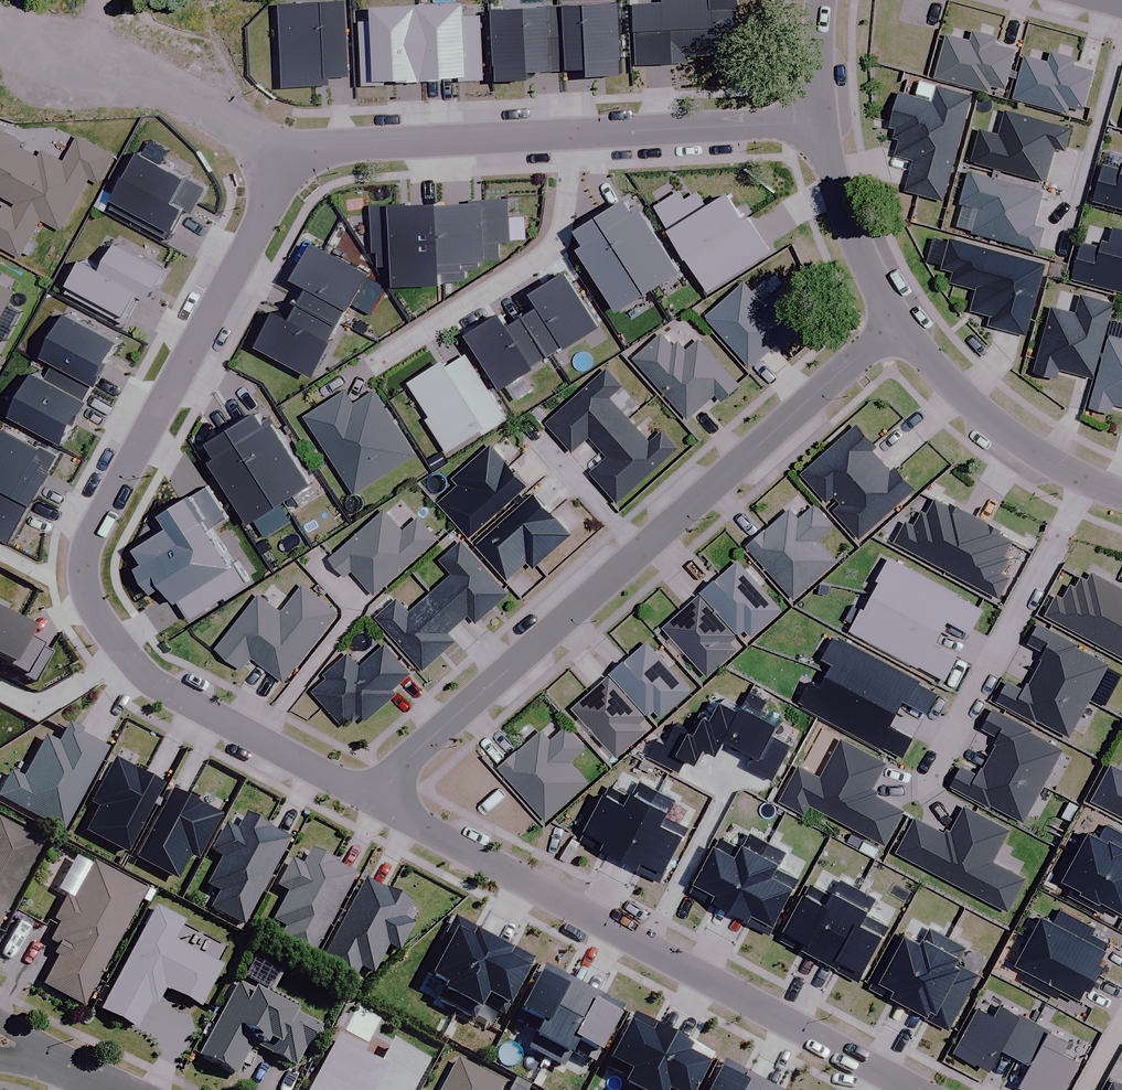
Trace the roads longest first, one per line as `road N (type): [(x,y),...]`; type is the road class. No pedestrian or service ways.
road 1 (residential): [(573,137),(332,148),(309,158),(270,206),(86,555),(98,618),(146,677),(373,800)]
road 2 (residential): [(895,324),(424,740),(373,800)]
road 3 (residential): [(373,800),(917,1089)]
road 4 (residential): [(925,786),(1087,476)]
road 5 (residential): [(573,137),(551,250),(370,367)]
road 6 (residential): [(1087,476),(1017,439),(895,324)]
road 7 (residential): [(817,121),(573,137)]
road 8 (residential): [(895,324),(847,228),(817,121)]
road 9 (residential): [(817,121),(822,0)]

